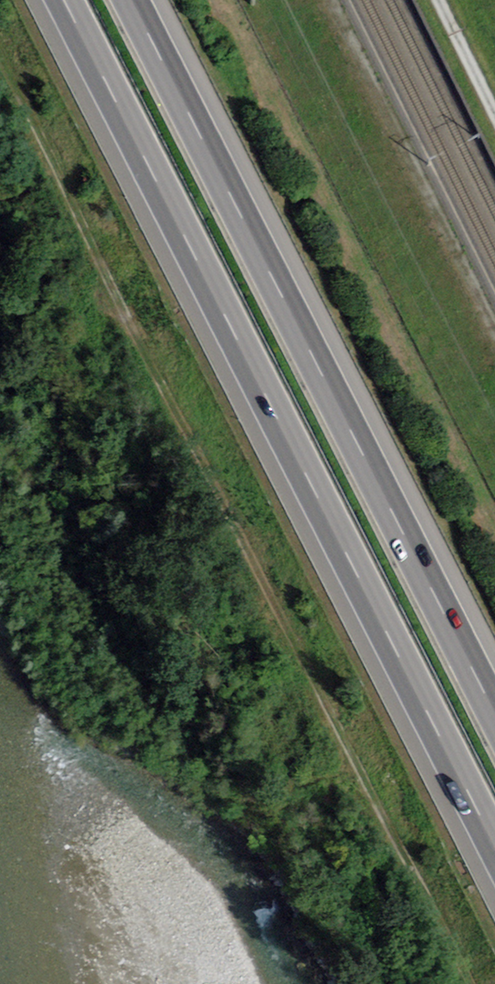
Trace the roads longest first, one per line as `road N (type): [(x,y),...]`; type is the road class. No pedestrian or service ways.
road 1 (track): [(468,983),(0,59)]
road 2 (motorway): [(60,0),(494,854)]
road 3 (motorway): [(494,721),(128,0)]
road 4 (track): [(494,115),(438,0)]

